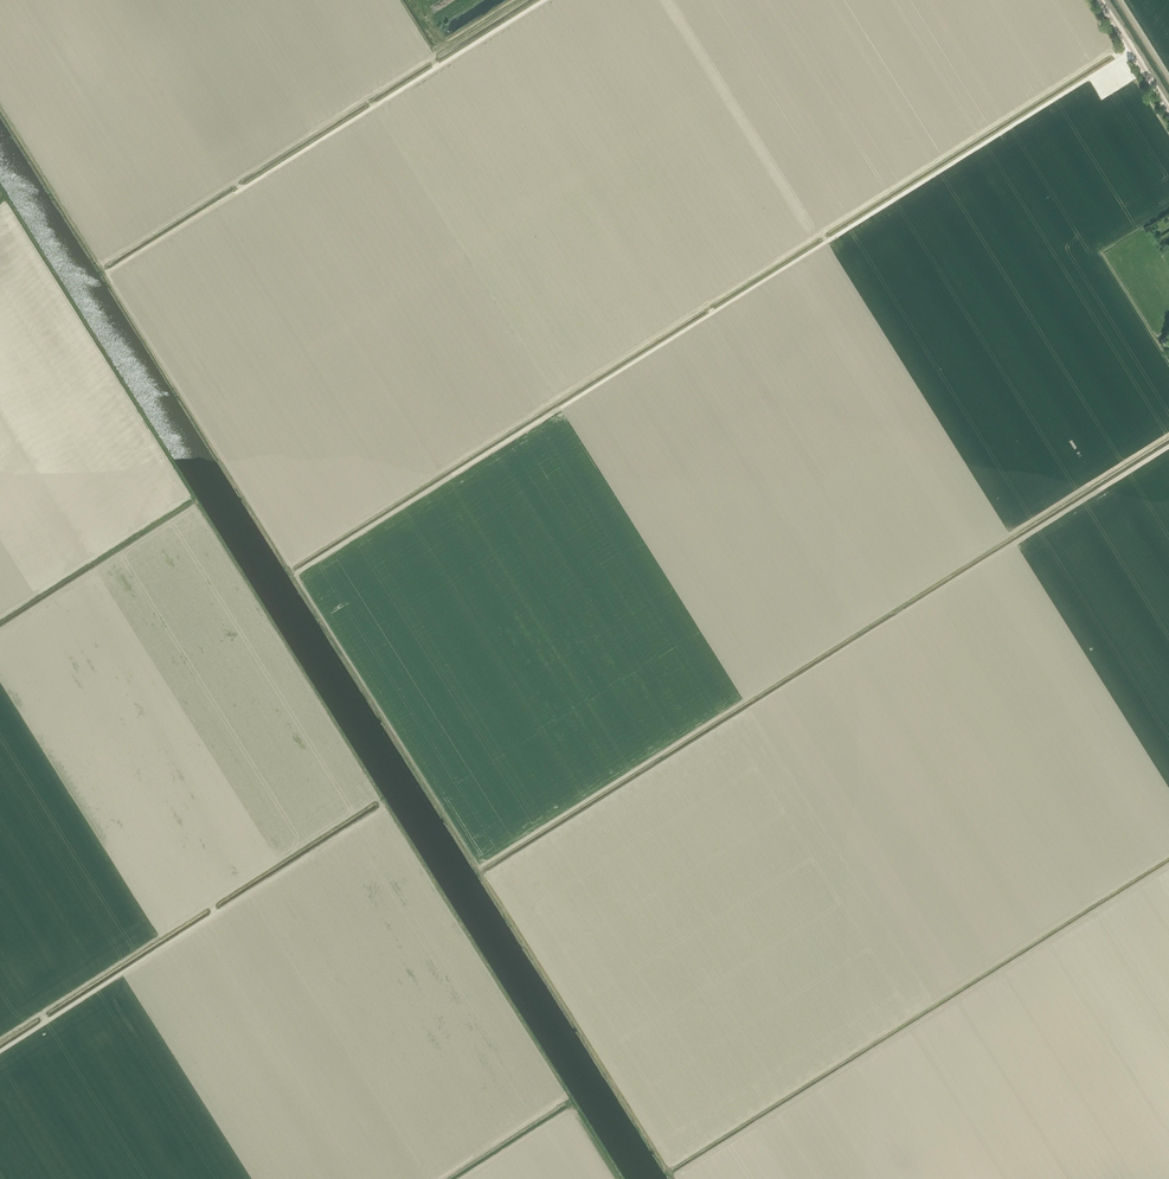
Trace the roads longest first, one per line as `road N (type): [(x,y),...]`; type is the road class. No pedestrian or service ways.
road 1 (track): [(235,194),(545,0)]
road 2 (track): [(934,1002),(1168,855)]
road 3 (unclassified): [(1168,110),(1100,0)]

